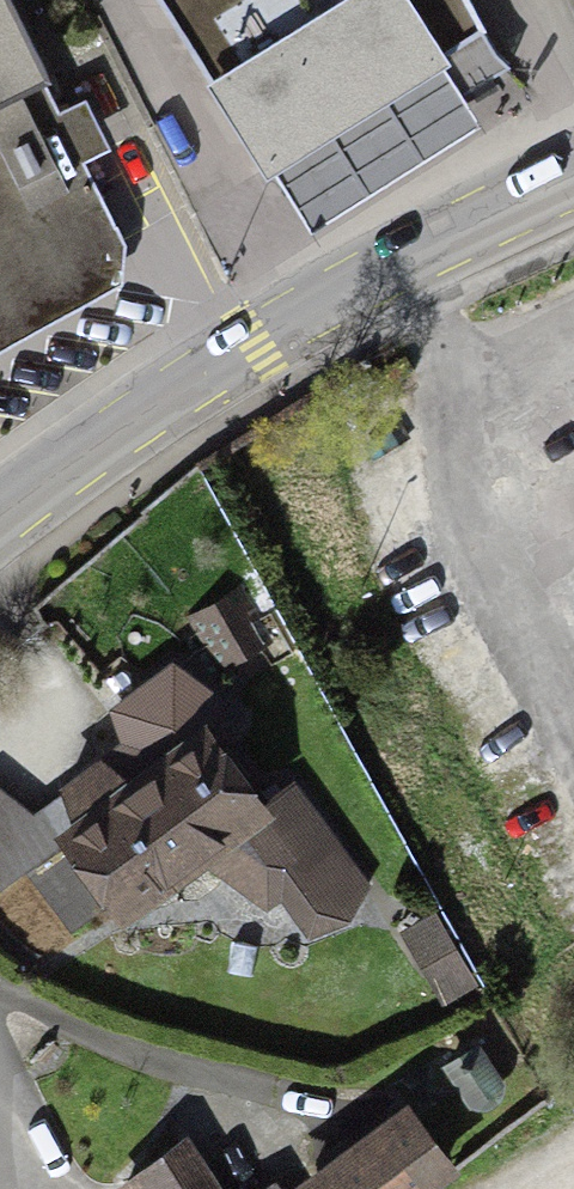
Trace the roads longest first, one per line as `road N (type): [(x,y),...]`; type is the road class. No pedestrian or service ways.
road 1 (secondary): [(573,178),(252,344),(0,511)]

